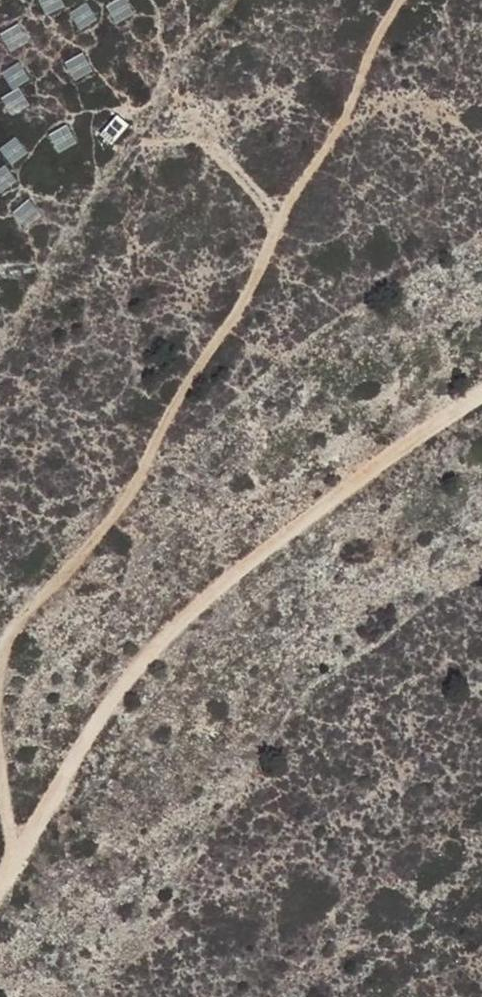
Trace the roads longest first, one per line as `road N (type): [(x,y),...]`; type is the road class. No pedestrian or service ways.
road 1 (track): [(397,0),(132,501),(51,594),(10,667),(17,868),(0,898)]
road 2 (track): [(17,868),(100,719),(180,625),(365,479),(481,399)]

